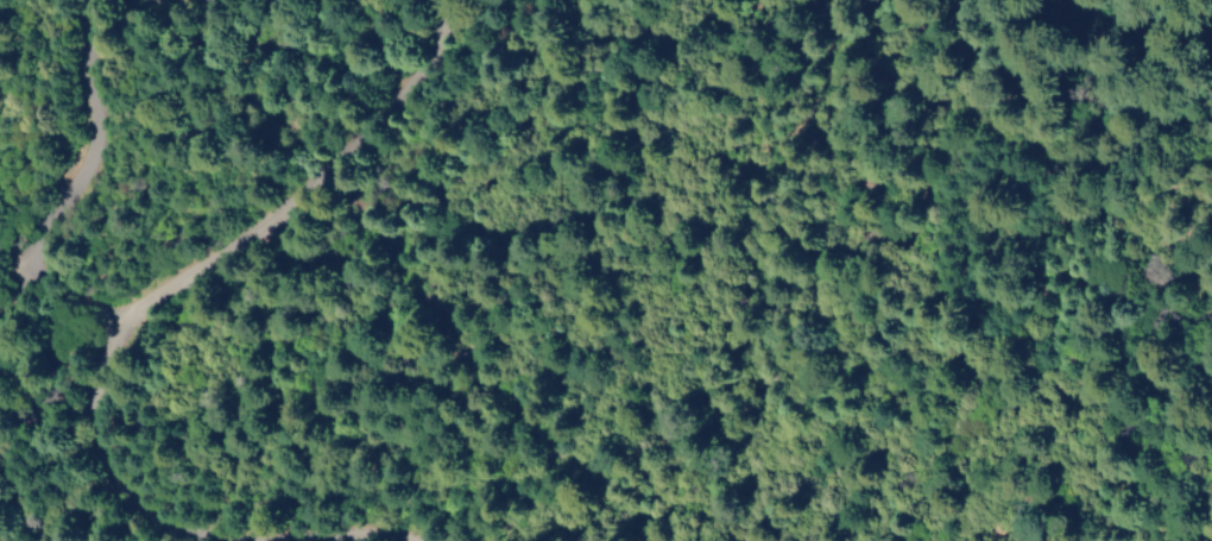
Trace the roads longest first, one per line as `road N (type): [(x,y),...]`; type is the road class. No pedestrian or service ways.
road 1 (residential): [(97,344),(269,229),(372,140),(427,70),(450,0)]
road 2 (residential): [(97,344),(43,265),(49,226),(95,141),(94,0)]
road 3 (residential): [(194,540),(141,512),(116,468),(97,344)]
road 4 (residential): [(433,540),(385,530),(284,540)]

